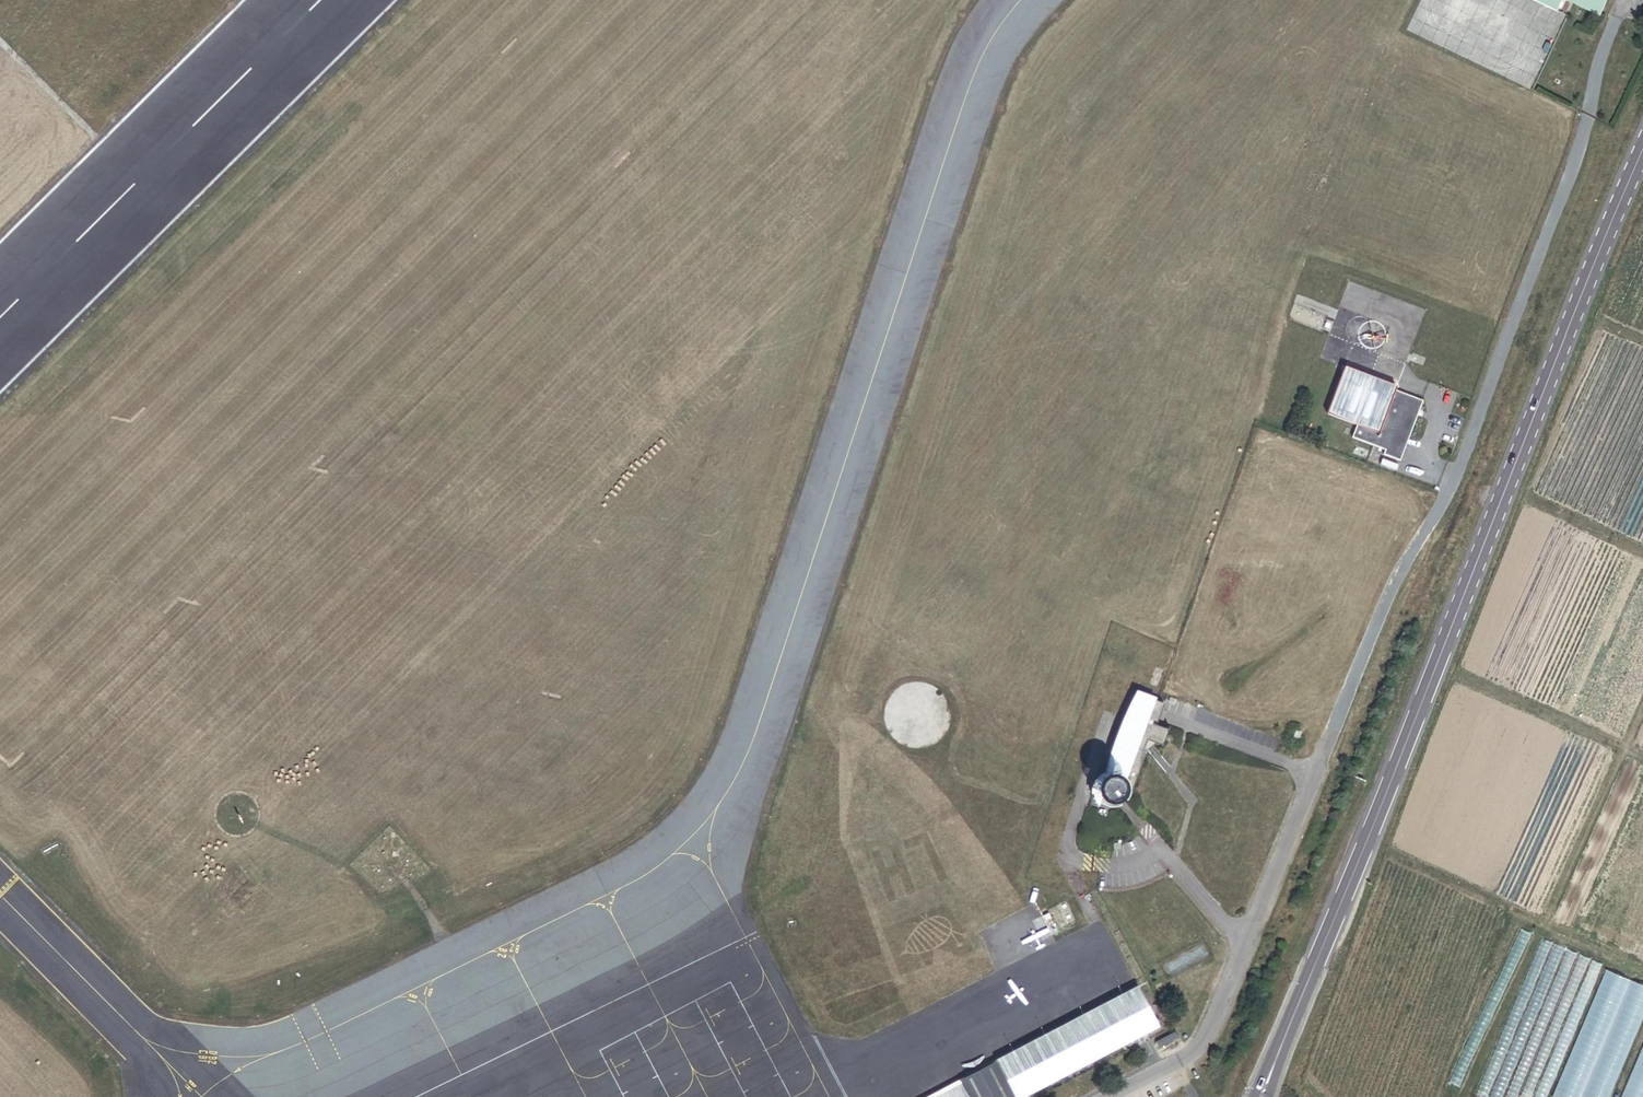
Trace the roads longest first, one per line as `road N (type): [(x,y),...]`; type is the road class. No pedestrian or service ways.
road 1 (primary): [(1262,1096),(1642,152)]
road 2 (track): [(1642,706),(1462,1096)]
road 3 (track): [(1392,854),(1642,972)]
road 4 (track): [(1465,677),(1642,759)]
road 5 (track): [(1528,505),(1642,556)]

